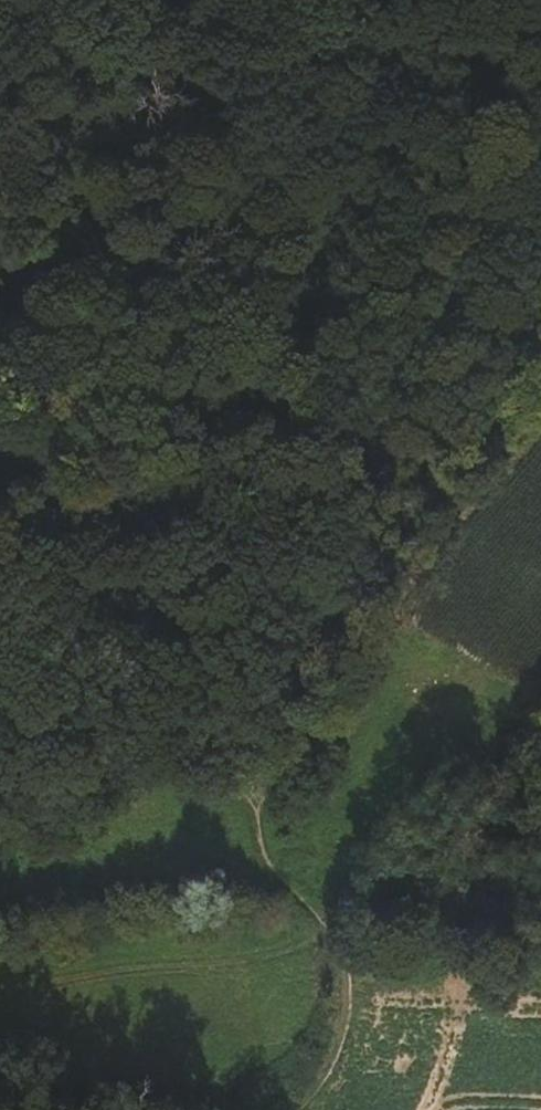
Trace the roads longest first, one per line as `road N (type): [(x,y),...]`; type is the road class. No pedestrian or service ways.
road 1 (track): [(296,722),(274,658),(69,425)]
road 2 (track): [(327,934),(340,979),(337,1012),(295,1109)]

